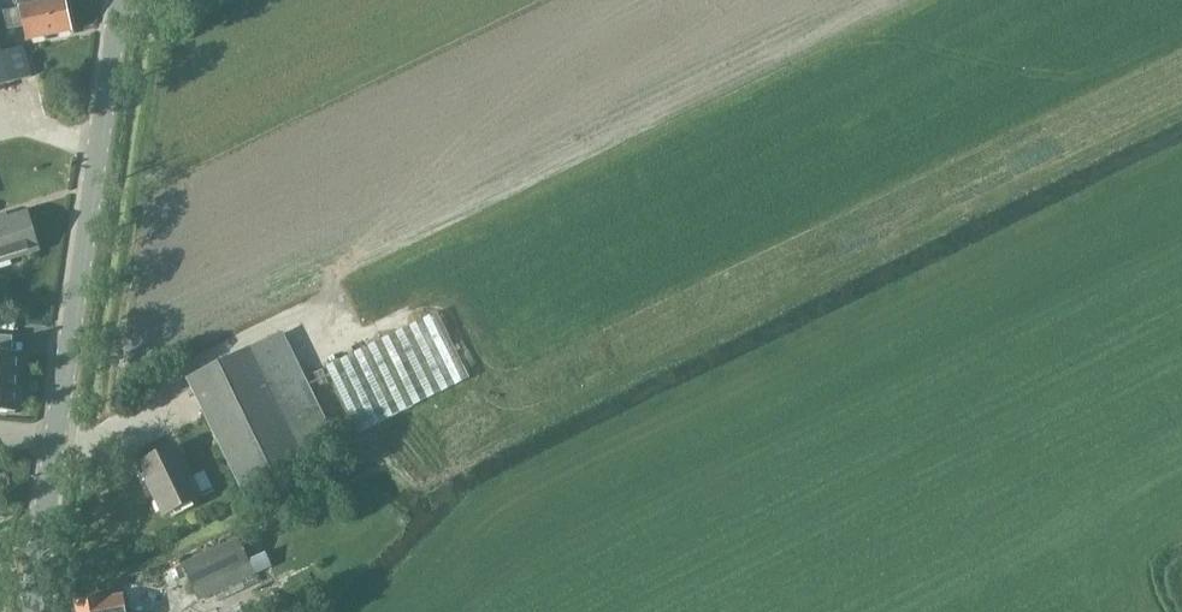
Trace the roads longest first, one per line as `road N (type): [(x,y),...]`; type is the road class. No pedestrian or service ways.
road 1 (tertiary): [(33,611),(119,0)]

